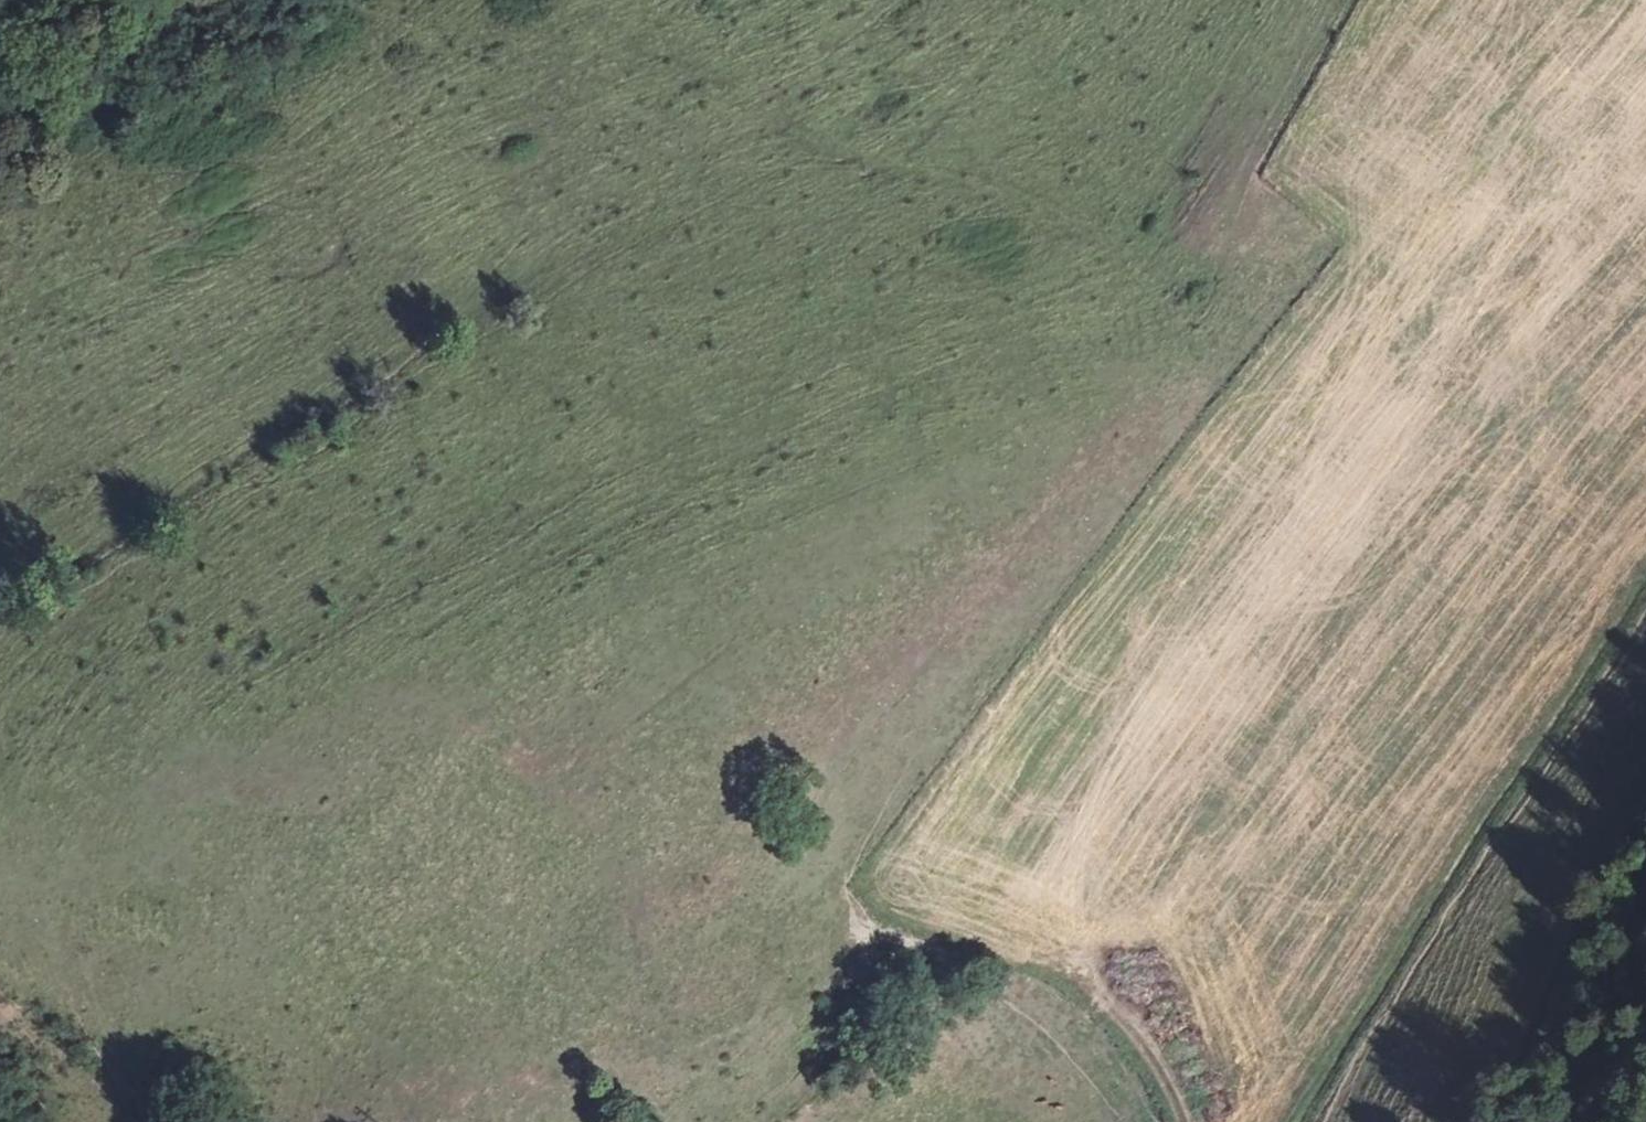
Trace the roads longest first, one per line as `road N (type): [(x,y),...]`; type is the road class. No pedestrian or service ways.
road 1 (track): [(1183,1121),(1129,1021),(1088,984),(1022,955)]
road 2 (track): [(1560,1121),(1645,954)]

